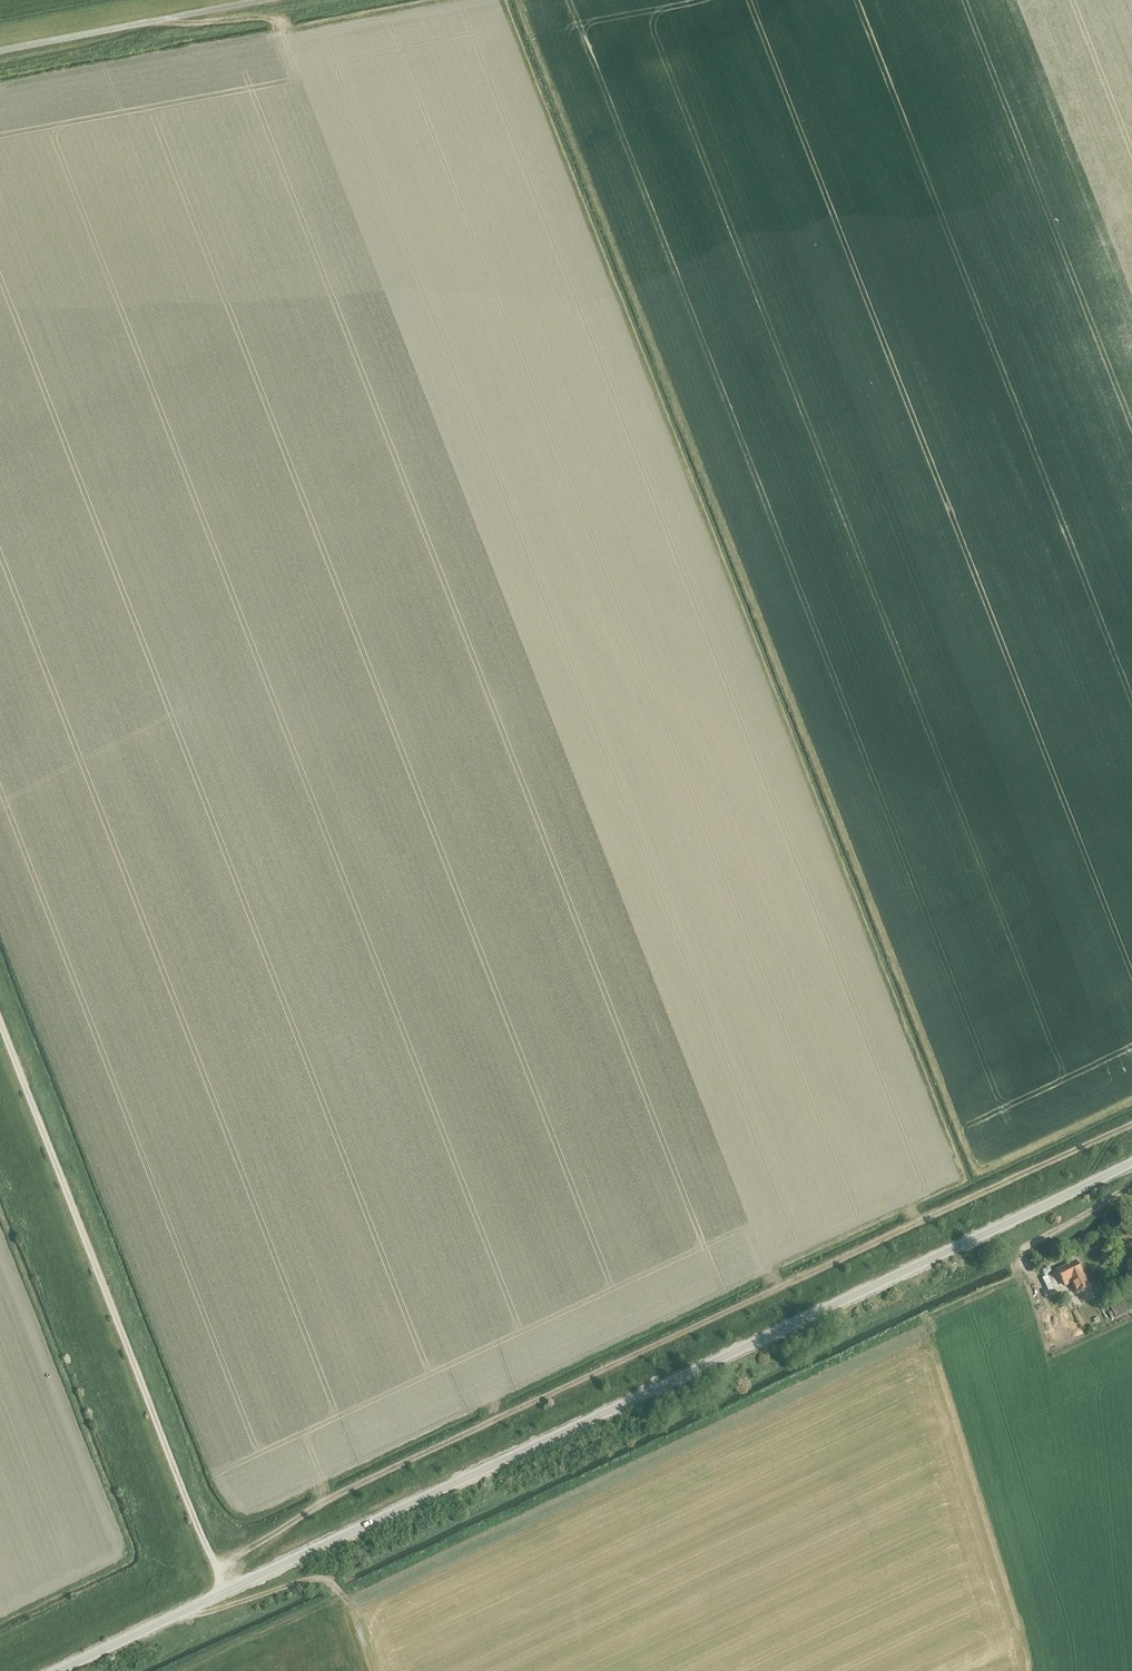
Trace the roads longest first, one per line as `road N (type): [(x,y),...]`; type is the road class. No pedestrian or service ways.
road 1 (unclassified): [(59,1670),(1131,1162)]
road 2 (track): [(225,1591),(0,1024)]
road 3 (unclassified): [(256,0),(0,49)]

